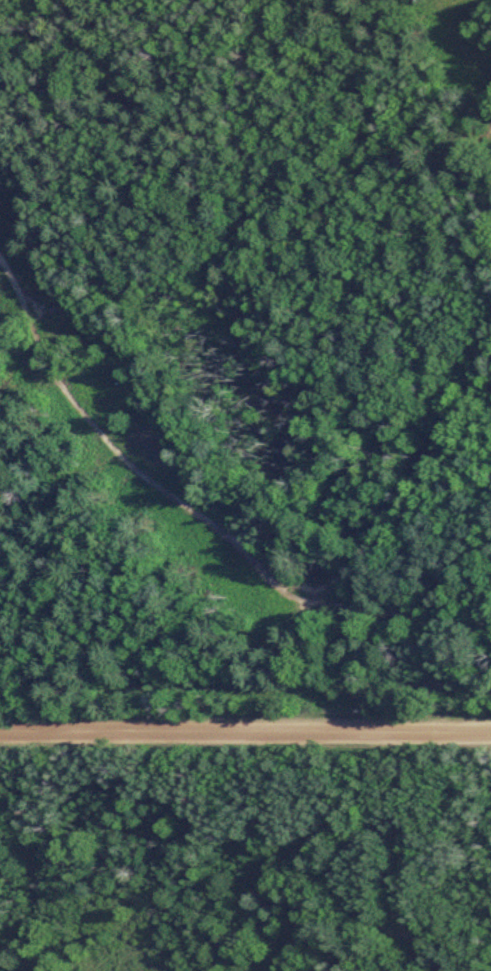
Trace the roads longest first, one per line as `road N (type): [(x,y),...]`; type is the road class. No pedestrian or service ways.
road 1 (residential): [(490,737),(0,735)]

